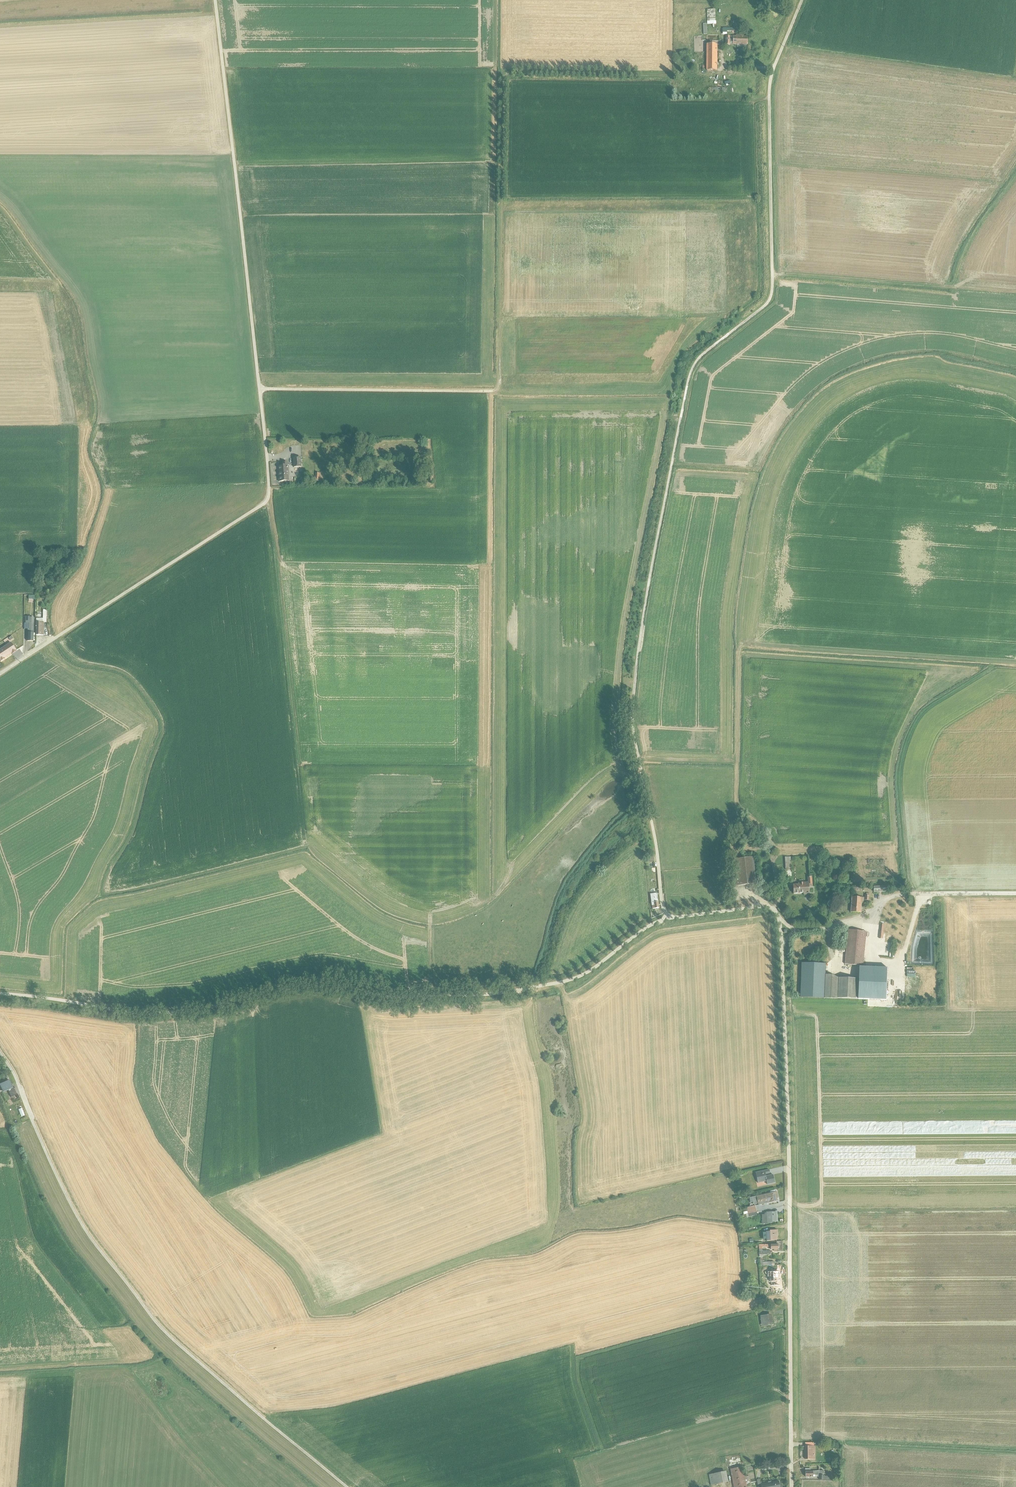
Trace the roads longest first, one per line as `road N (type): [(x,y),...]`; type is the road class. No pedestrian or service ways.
road 1 (unclassified): [(667,919),(633,727),(640,636),(692,371),(771,296),(770,84),(802,0)]
road 2 (unclassified): [(667,919),(580,976),(498,993),(398,998),(308,984),(201,1009),(140,1014),(0,993)]
road 3 (unclassified): [(792,1486),(779,922),(764,907),(667,919)]
road 4 (track): [(434,992),(430,922),(469,913),(498,893),(498,389)]
road 5 (unclassified): [(347,1486),(153,1318),(81,1222),(0,1052)]
road 6 (track): [(493,391),(500,381),(504,76),(719,71)]
road 7 (track): [(786,940),(791,1435)]
road 8 (unclassified): [(0,674),(266,502),(260,389)]
road 9 (track): [(501,207),(751,204),(754,290),(708,330)]
road 10 (unclassified): [(260,389),(215,0)]
road 11 (track): [(487,902),(488,564)]
road 12 (track): [(794,1434),(819,1434),(823,1426),(821,1218),(795,1214)]
road 13 (track): [(499,388),(654,390),(700,334),(725,337)]
road 14 (track): [(774,868),(765,832),(737,798),(739,655),(753,640)]
road 15 (track): [(537,987),(534,1020),(550,1077),(557,1168),(554,1222)]
road 16 (unclassified): [(260,389),(493,391)]
road 17 (track): [(954,287),(772,273),(781,283)]
road 18 (track): [(498,893),(605,780),(642,773)]
road 19 (track): [(648,590),(640,579),(674,418)]
road 20 (track): [(490,213),(488,371),(499,387)]
road 21 (track): [(498,402),(656,401),(667,416)]

